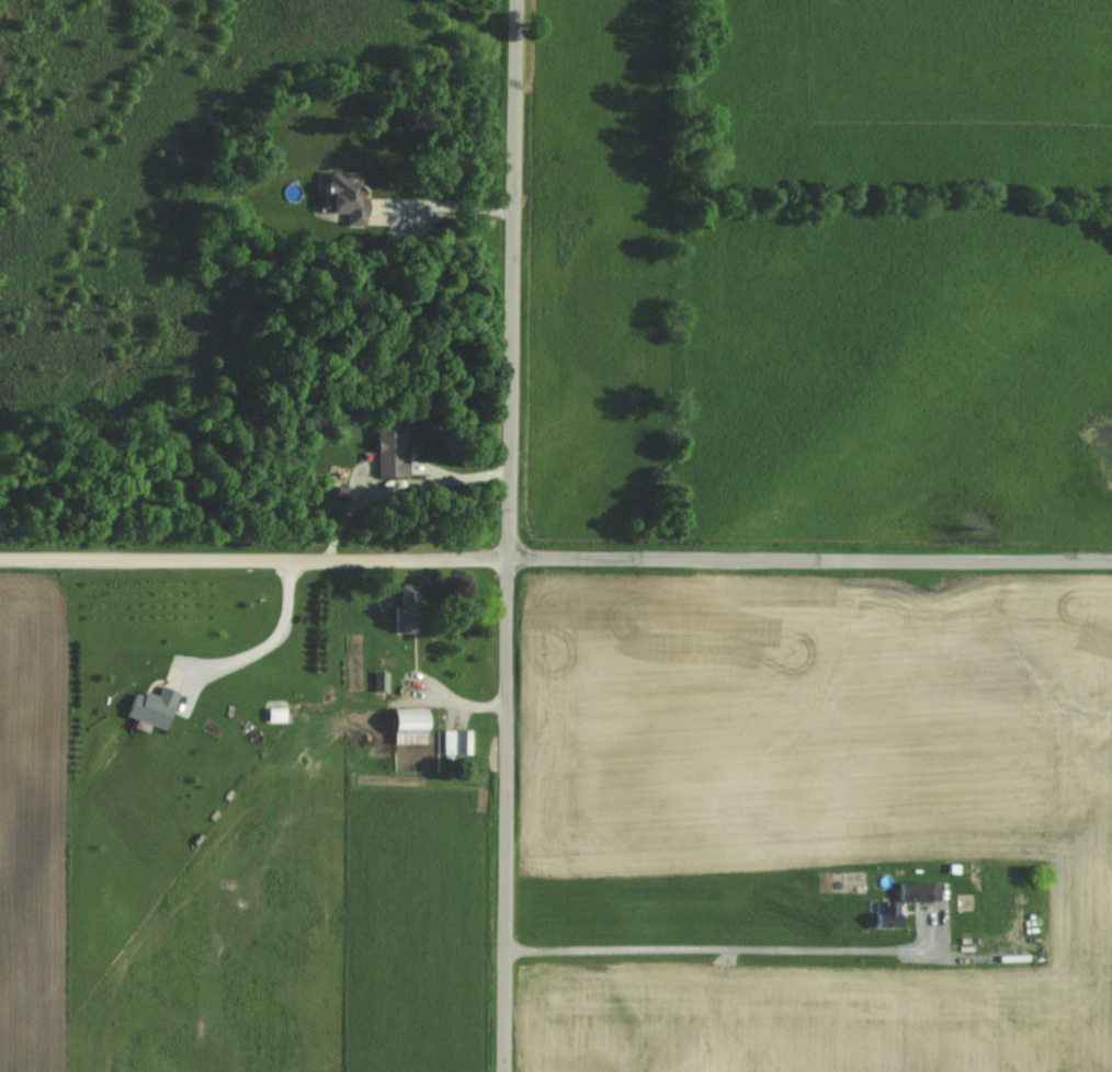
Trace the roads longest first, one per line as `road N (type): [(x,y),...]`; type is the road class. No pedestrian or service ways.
road 1 (residential): [(1111,555),(0,560)]
road 2 (residential): [(510,556),(520,0)]
road 3 (residential): [(510,556),(507,1071)]

